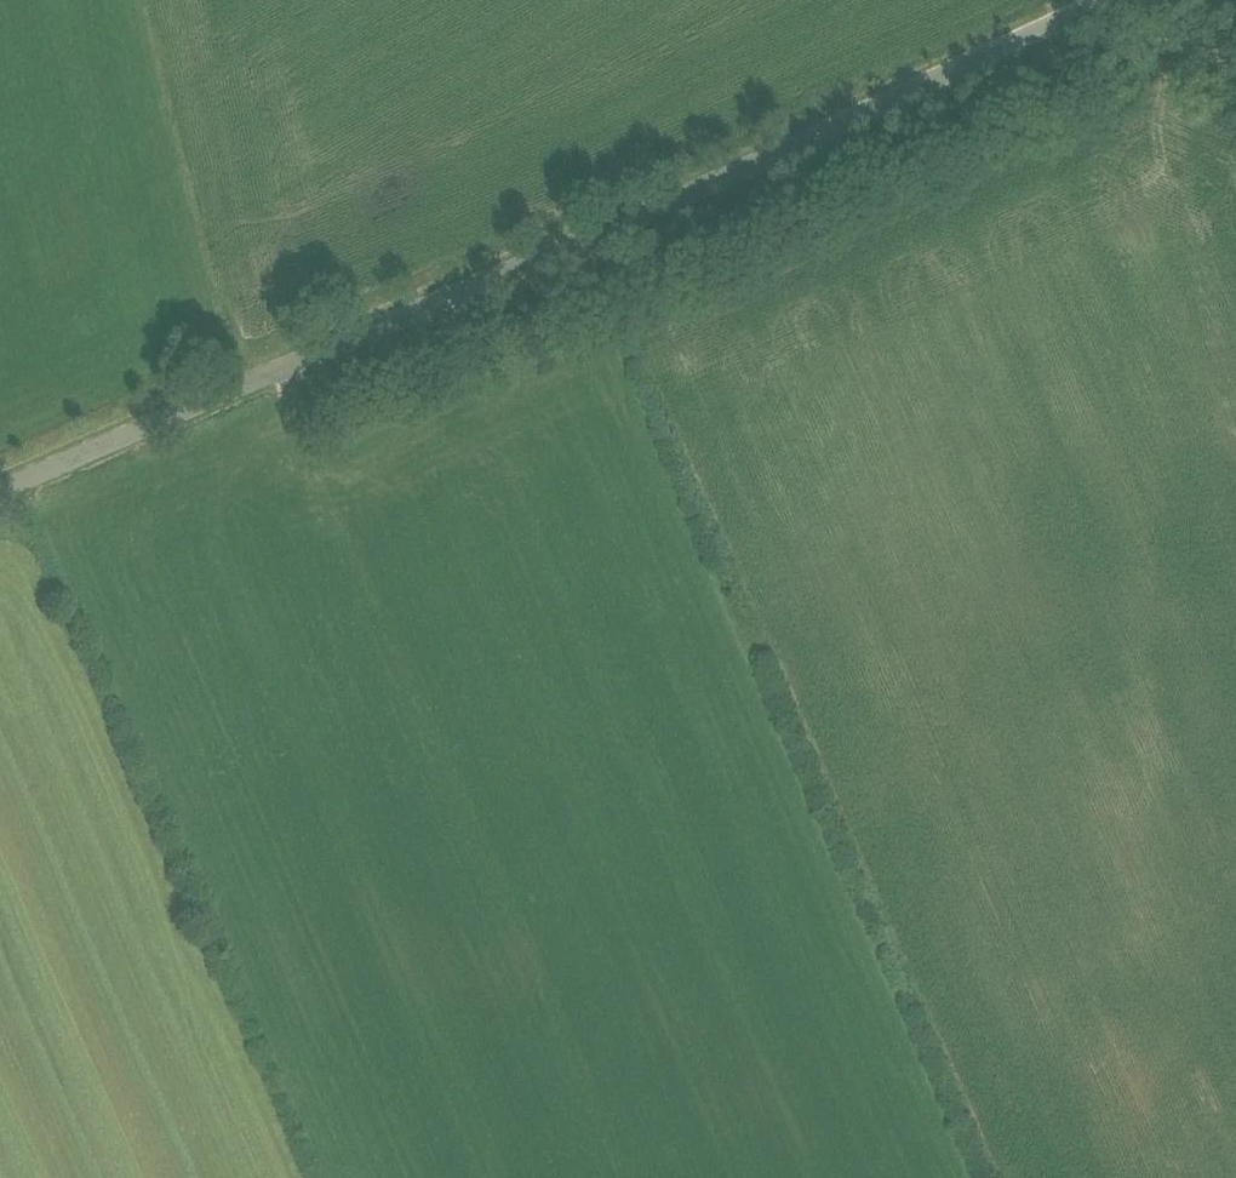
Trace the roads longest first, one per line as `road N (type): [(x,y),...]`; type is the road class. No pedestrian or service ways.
road 1 (unclassified): [(0,492),(684,201),(1107,0)]
road 2 (track): [(1235,81),(1141,41),(1125,0)]

